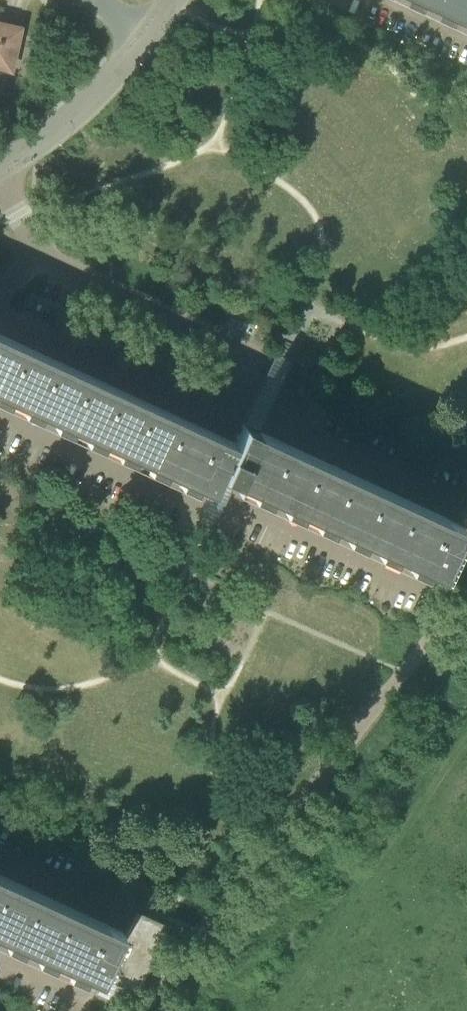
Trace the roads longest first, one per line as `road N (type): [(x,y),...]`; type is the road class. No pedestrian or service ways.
road 1 (residential): [(0,165),(76,106),(141,38)]

